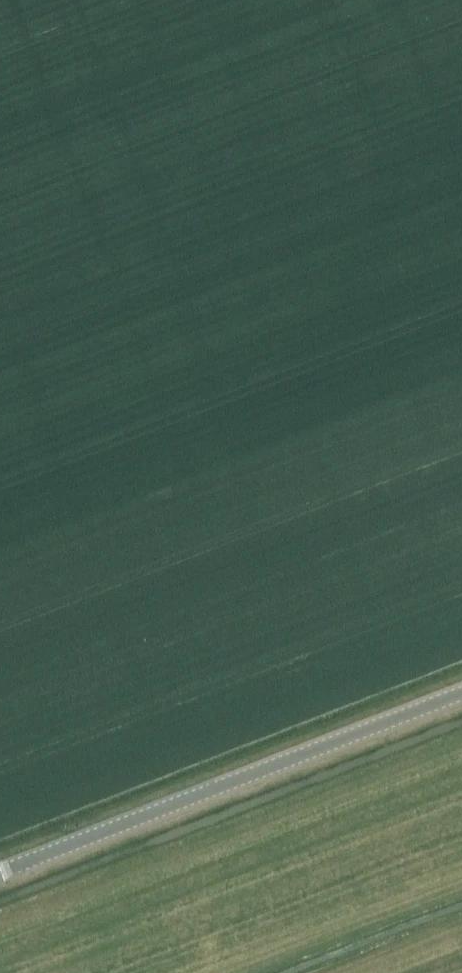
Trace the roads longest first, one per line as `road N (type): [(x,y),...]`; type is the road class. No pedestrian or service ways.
road 1 (tertiary): [(0,875),(461,696)]

